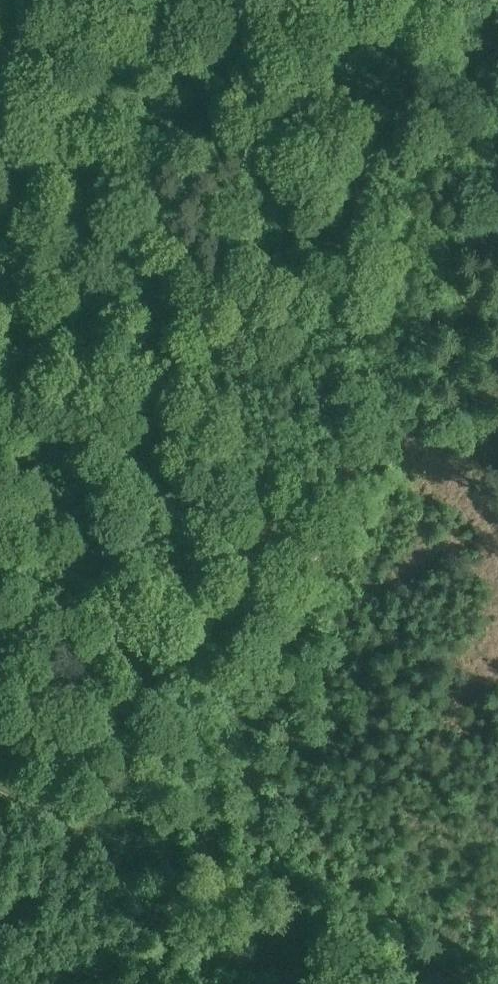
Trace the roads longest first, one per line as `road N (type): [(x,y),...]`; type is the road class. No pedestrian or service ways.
road 1 (track): [(209,888),(497,137)]
road 2 (track): [(59,816),(31,697),(17,587),(35,536),(44,342),(28,252),(0,180)]
road 3 (track): [(209,888),(459,983)]

